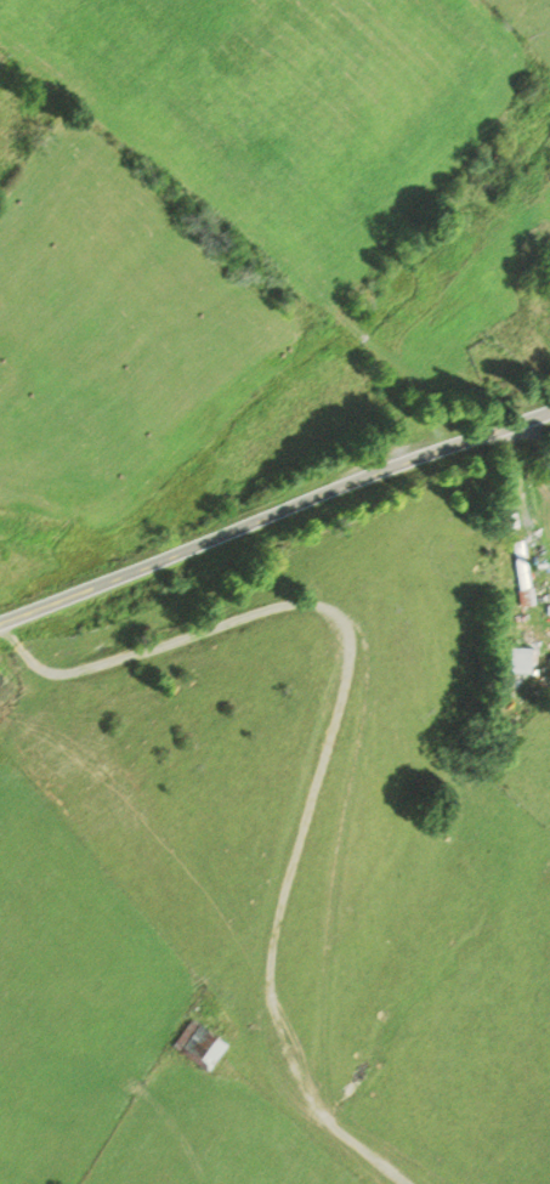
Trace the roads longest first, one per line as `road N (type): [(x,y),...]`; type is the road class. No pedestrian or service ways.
road 1 (track): [(412,1183),(340,1134),(295,1076),(271,995),(277,907),(352,663),(352,629),(340,611),(301,602),(254,610),(124,663),(52,670),(0,637)]
road 2 (tertiary): [(549,410),(0,622)]

